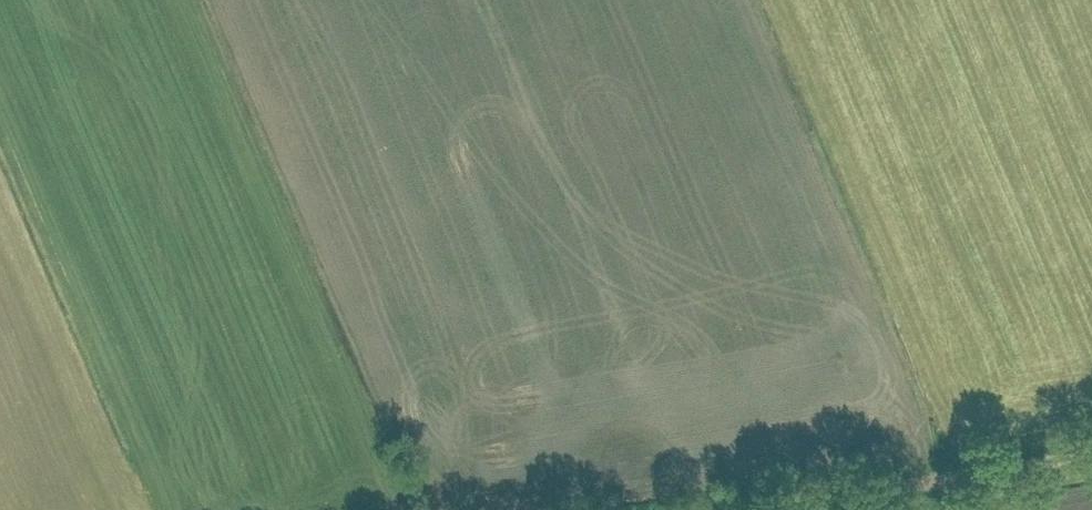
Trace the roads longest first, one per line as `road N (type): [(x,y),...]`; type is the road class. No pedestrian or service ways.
road 1 (track): [(754,509),(1091,455)]

